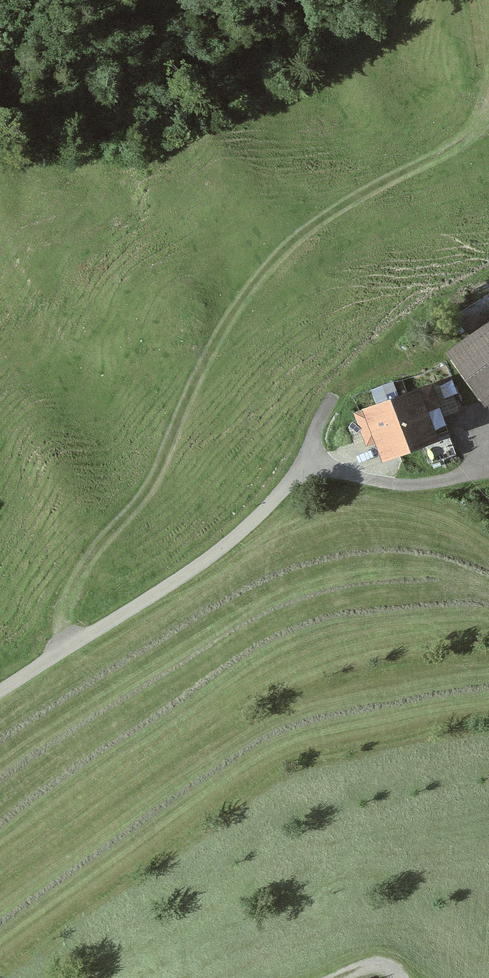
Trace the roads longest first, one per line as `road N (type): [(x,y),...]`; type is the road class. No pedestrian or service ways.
road 1 (track): [(63,649),(76,589),(114,520),(167,457),(223,327),(277,255),(343,201),(482,124)]
road 2 (unclassified): [(0,689),(230,542),(313,456),(407,480),(488,476)]

